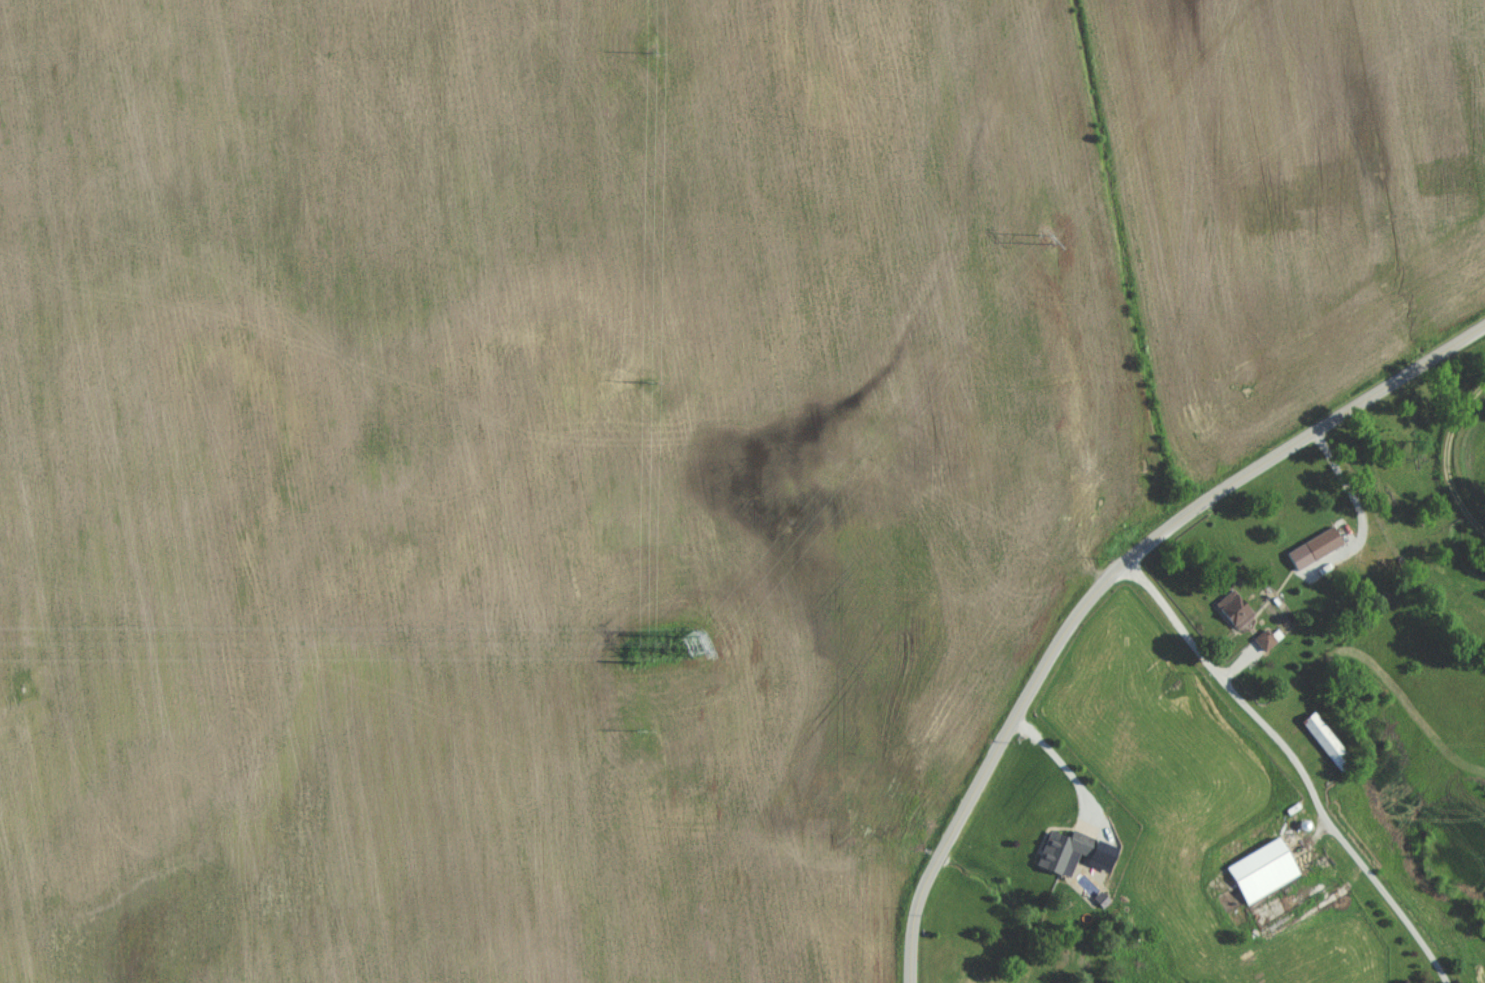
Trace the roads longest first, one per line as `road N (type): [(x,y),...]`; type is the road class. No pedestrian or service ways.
road 1 (residential): [(1484,324),(1176,520),(1101,584),(1056,645),(975,787),(927,879),(911,935)]

